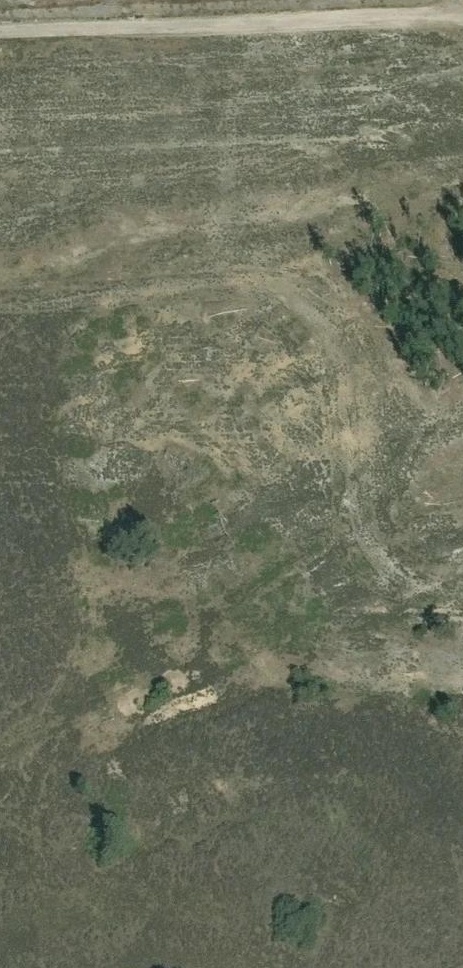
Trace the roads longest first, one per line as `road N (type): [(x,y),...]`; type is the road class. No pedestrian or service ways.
road 1 (track): [(0,33),(462,12)]

